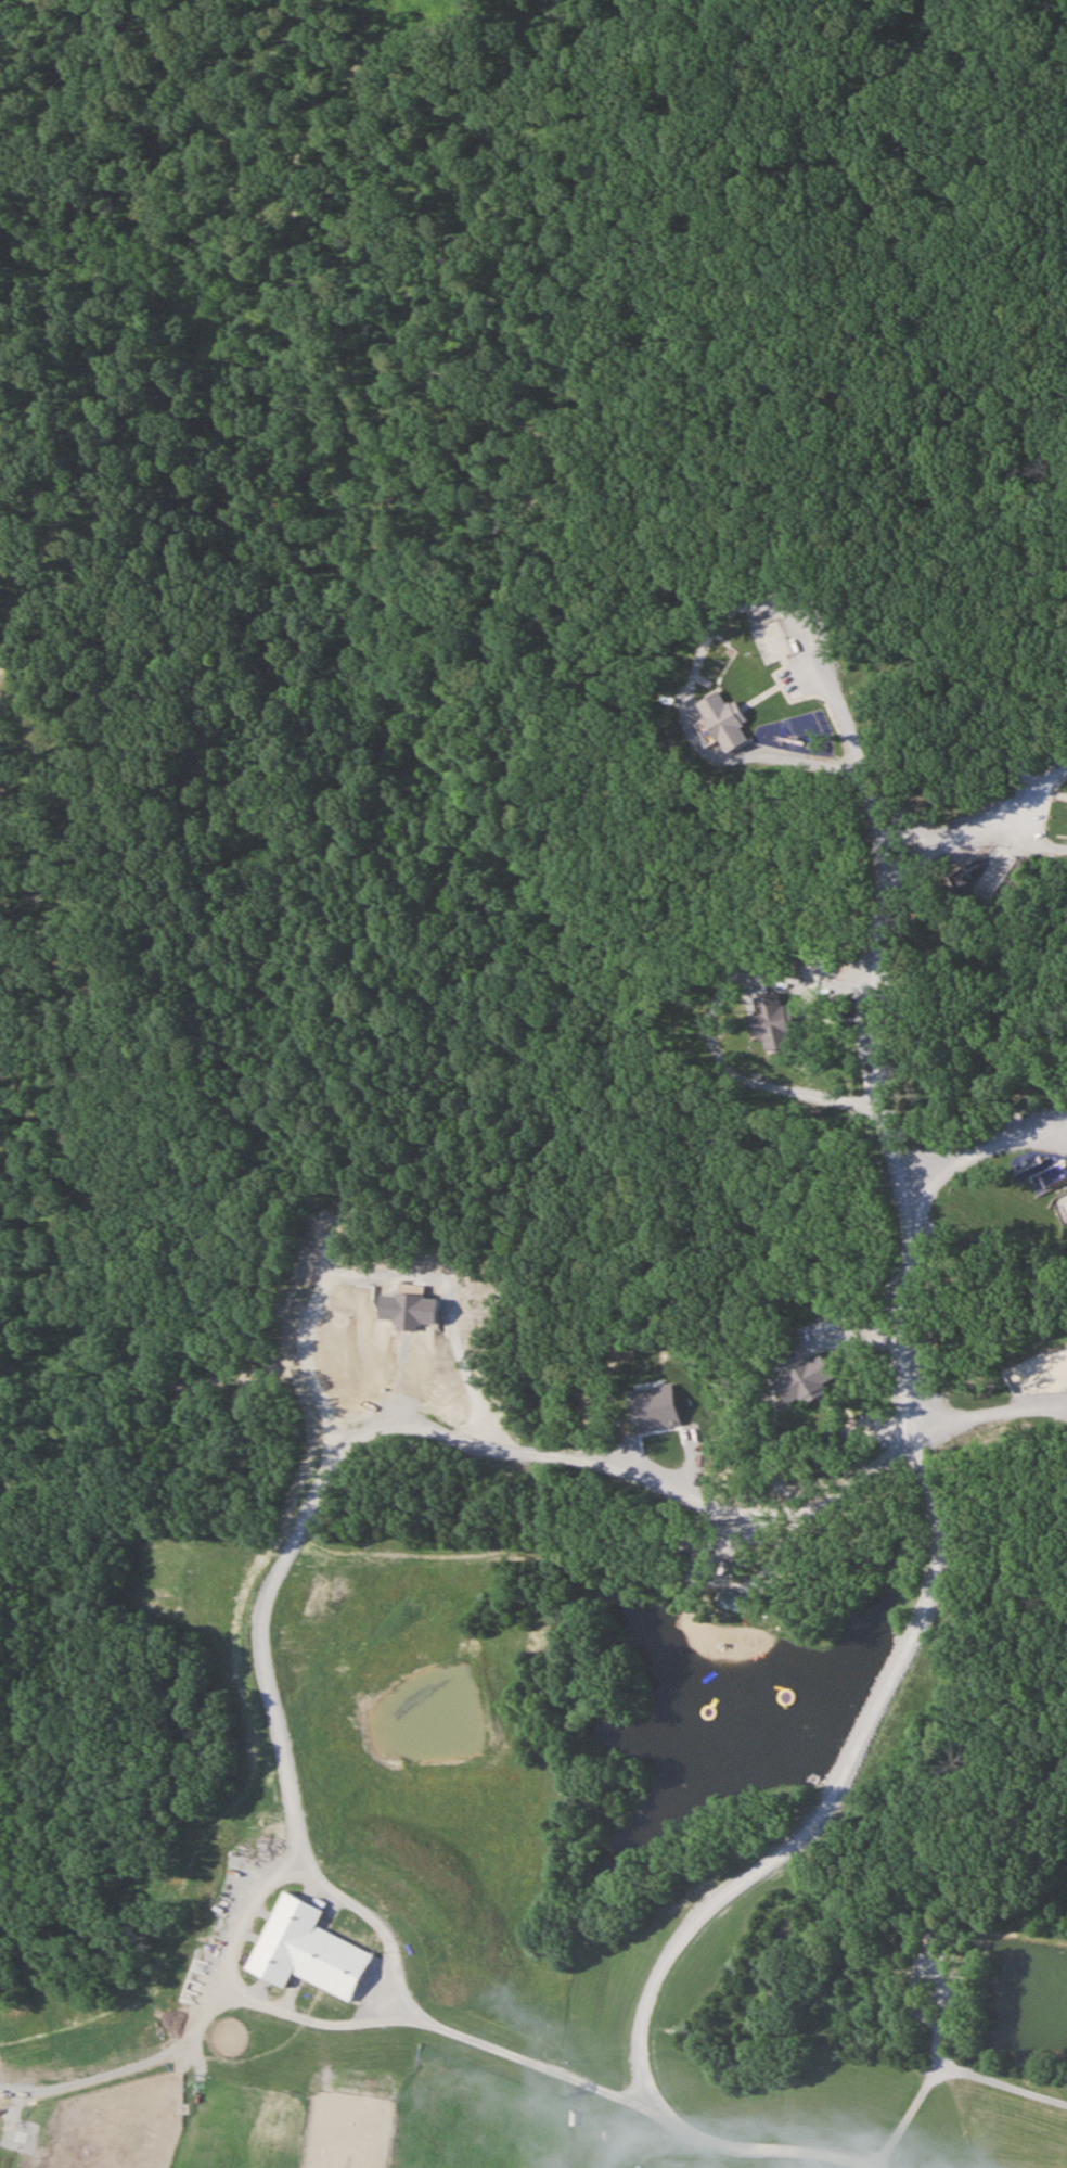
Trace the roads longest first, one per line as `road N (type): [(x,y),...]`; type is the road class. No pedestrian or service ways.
road 1 (residential): [(874,944),(866,1055),(908,1233),(894,1315),(898,1398),(941,1539),(936,1583),(825,1808),(806,1837),(712,1898),(671,1948),(653,1978),(634,2055),(644,2094),(666,2125),(693,2140),(804,2148),(877,2167)]
road 2 (residential): [(930,1950),(940,2048),(935,2075),(883,2167)]

